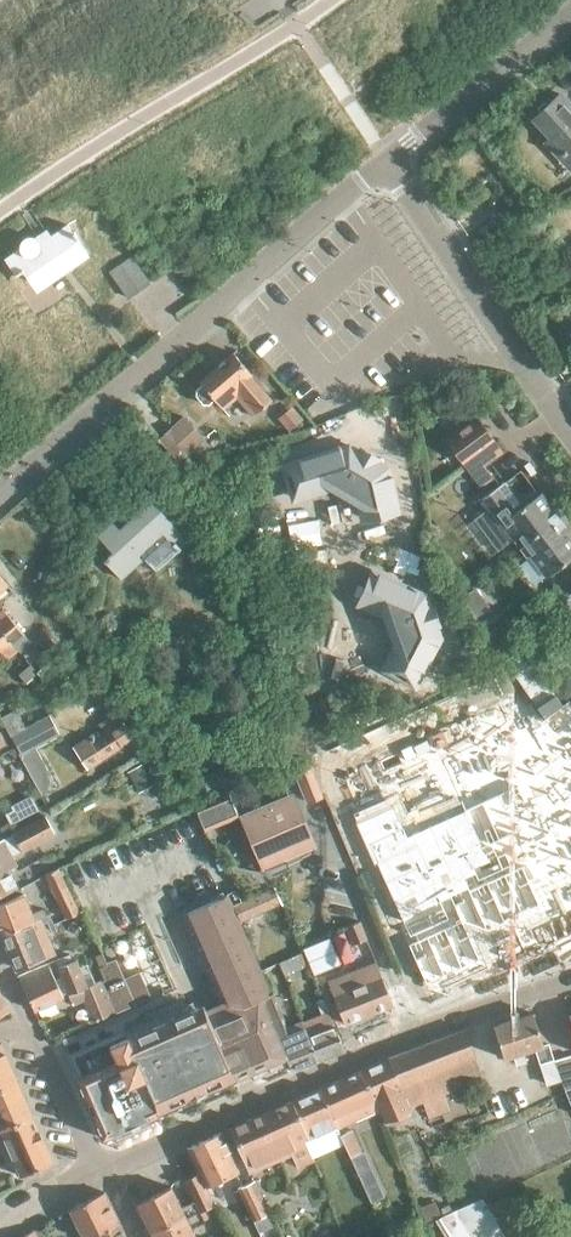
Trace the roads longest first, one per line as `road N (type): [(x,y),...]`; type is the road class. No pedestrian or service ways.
road 1 (residential): [(385,156),(0,489)]
road 2 (residential): [(100,1169),(570,979)]
road 3 (residential): [(385,156),(570,421)]
road 4 (residential): [(570,6),(385,156)]
road 5 (residential): [(100,1169),(27,1020)]

